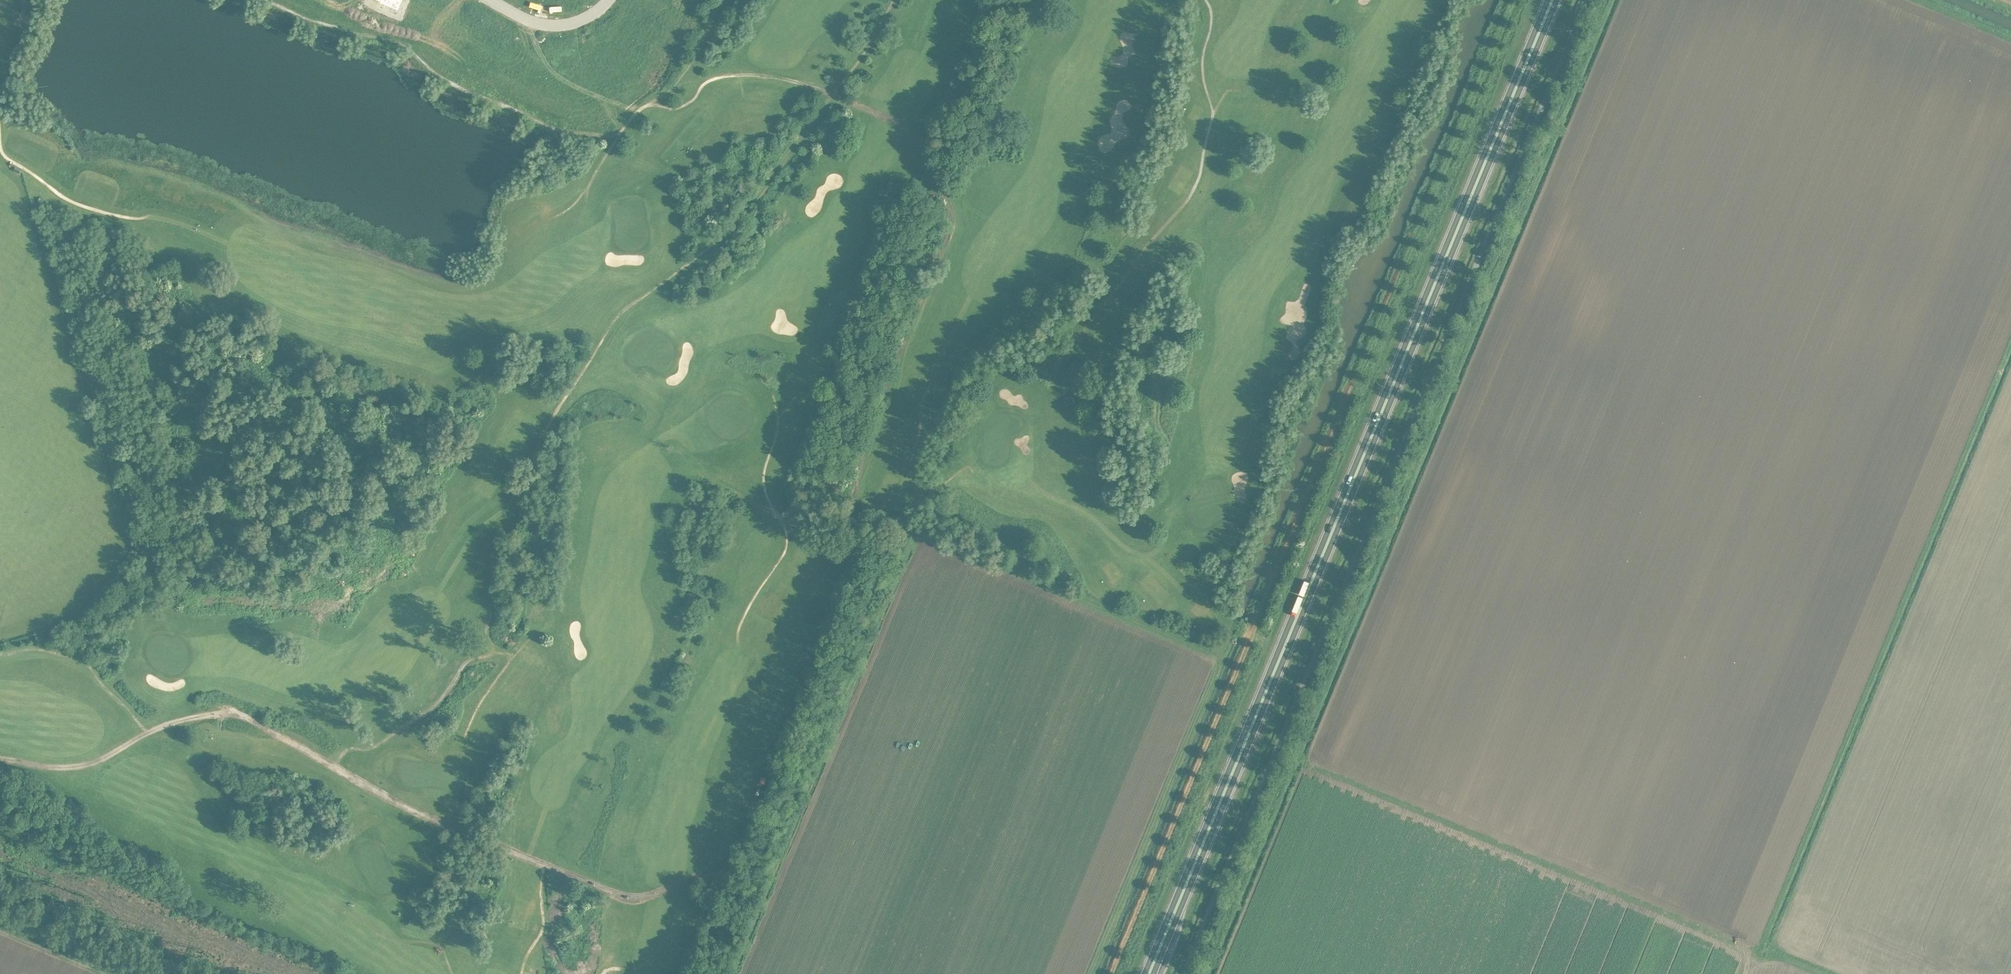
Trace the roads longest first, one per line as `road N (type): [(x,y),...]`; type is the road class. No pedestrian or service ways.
road 1 (trunk): [(1150,973),(1553,0)]
road 2 (residential): [(611,0),(576,23),(552,27),(490,0)]

